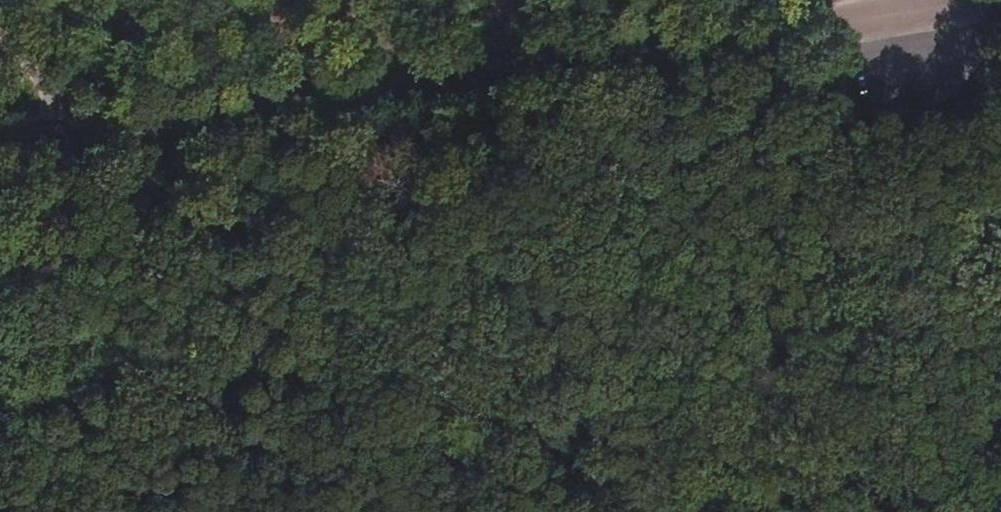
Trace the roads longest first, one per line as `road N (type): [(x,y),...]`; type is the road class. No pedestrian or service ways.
road 1 (unclassified): [(979,0),(0,151)]
road 2 (track): [(629,511),(0,43)]
road 3 (track): [(562,464),(450,402),(319,376),(193,374),(0,405)]

